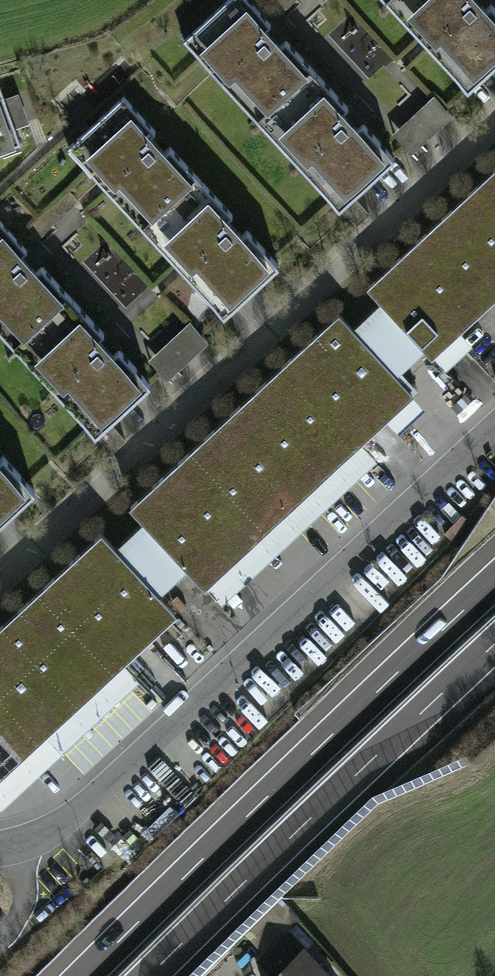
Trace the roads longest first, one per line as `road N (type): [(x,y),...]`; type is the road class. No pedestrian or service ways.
road 1 (residential): [(494,125),(0,581)]
road 2 (residential): [(494,424),(275,639),(61,826),(0,848)]
road 3 (motorway): [(494,582),(82,975)]
road 4 (motorway): [(150,975),(494,646)]

